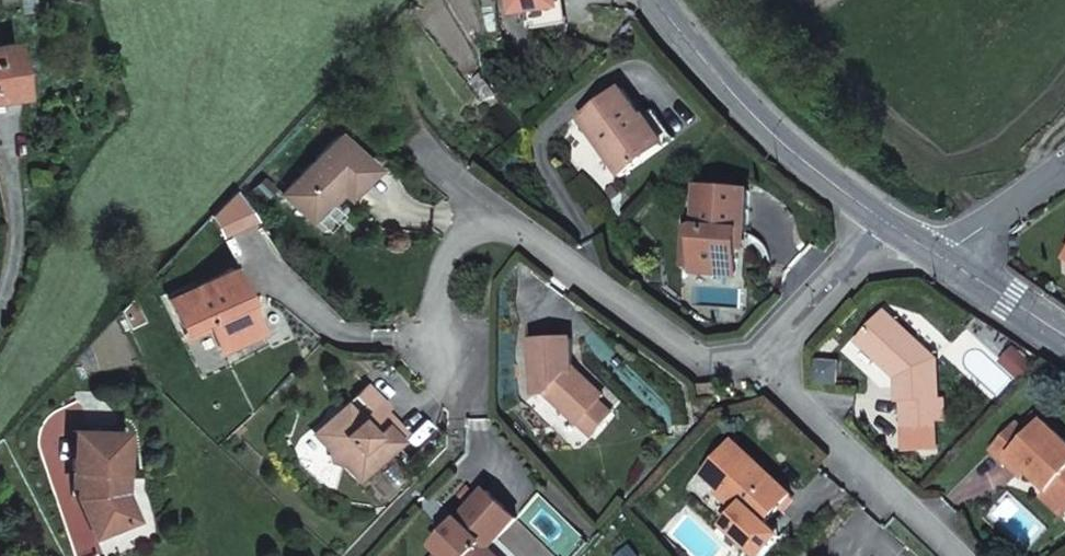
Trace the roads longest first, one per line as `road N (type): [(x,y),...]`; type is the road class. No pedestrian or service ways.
road 1 (residential): [(767,350),(736,357),(683,347),(535,238),(488,221),(456,240),(438,276),(438,322),(454,385)]
road 2 (tertiary): [(881,215),(743,103),(658,0)]
road 3 (residential): [(767,350),(788,387),(960,555)]
road 4 (track): [(362,555),(456,449),(454,385)]
road 5 (residential): [(881,215),(767,350)]
road 6 (residential): [(947,260),(1064,169)]
road 7 (tertiary): [(1064,337),(947,260)]

